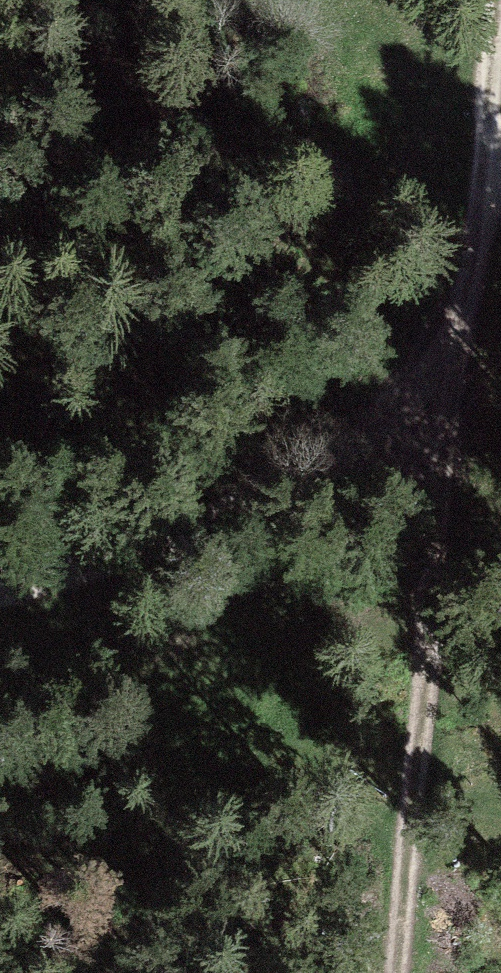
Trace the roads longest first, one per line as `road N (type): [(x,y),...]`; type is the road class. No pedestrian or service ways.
road 1 (track): [(390,972),(495,158),(496,0)]
road 2 (track): [(0,601),(186,550),(330,483),(469,343)]

